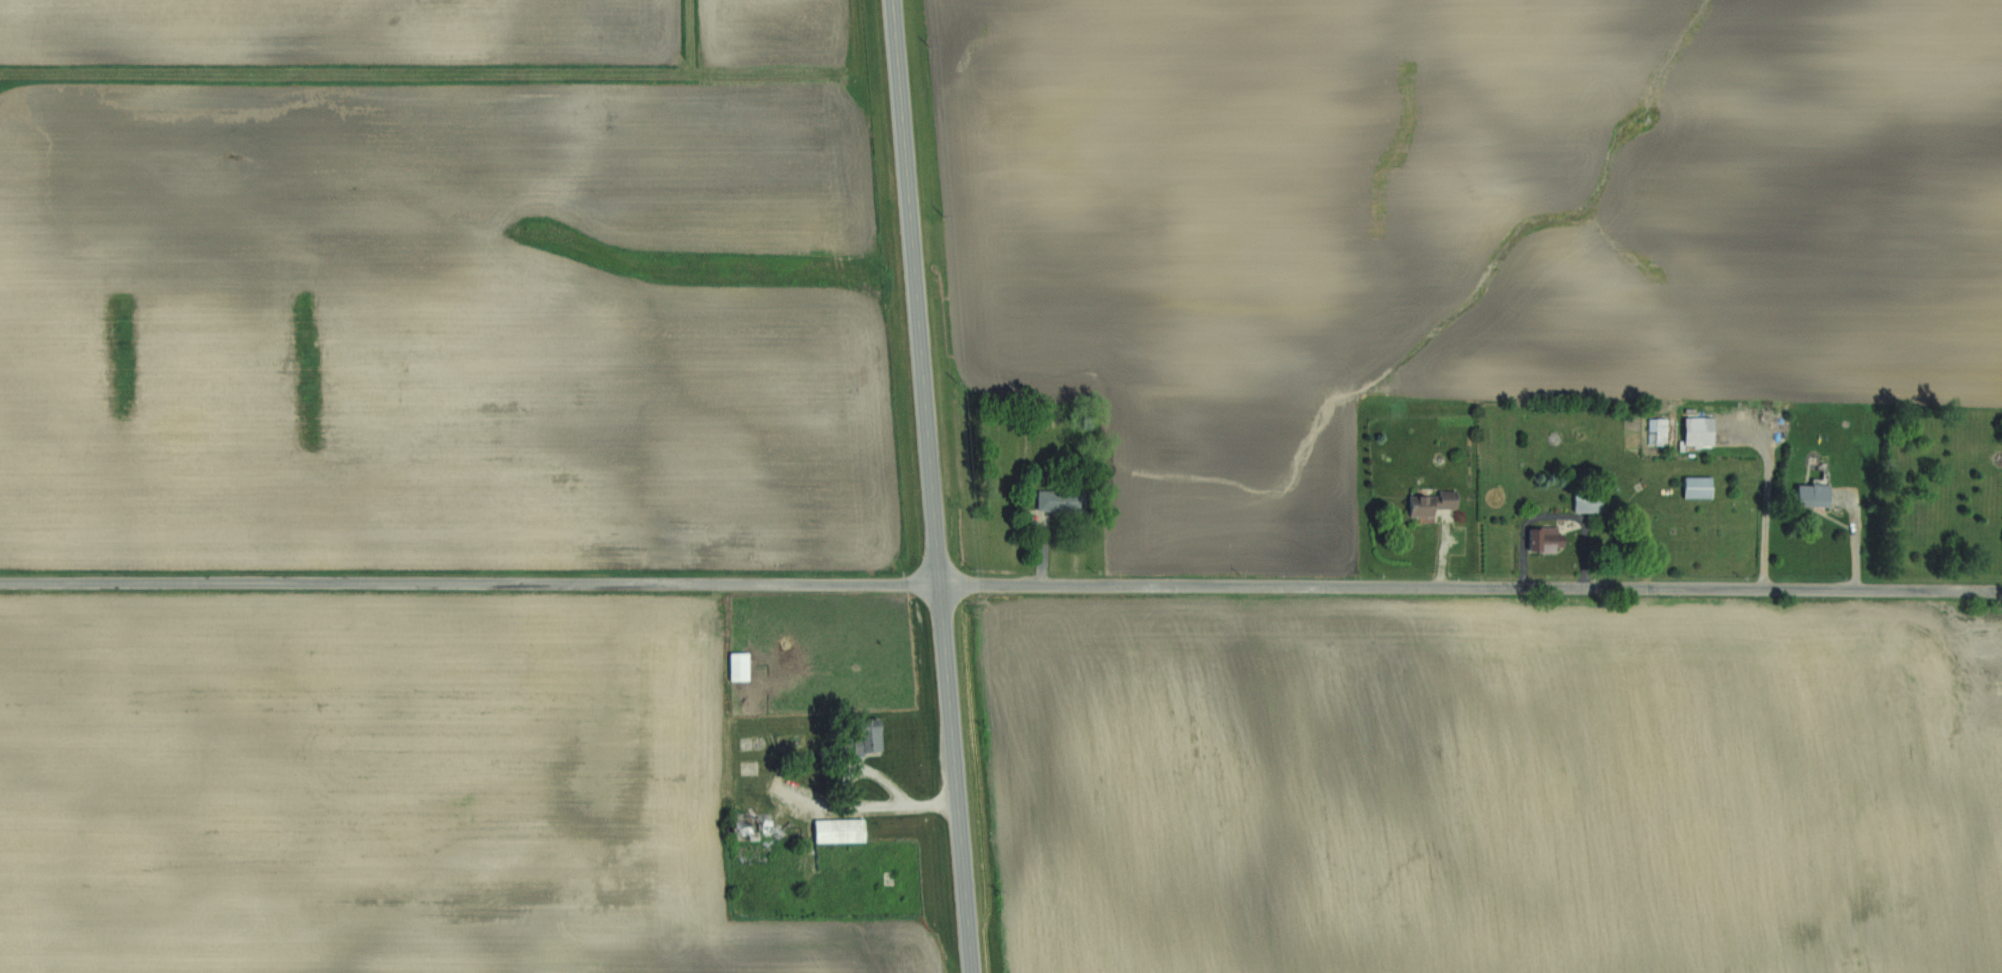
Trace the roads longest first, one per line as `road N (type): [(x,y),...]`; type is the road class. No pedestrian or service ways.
road 1 (residential): [(2001,593),(0,584)]
road 2 (secondary): [(975,972),(895,0)]

